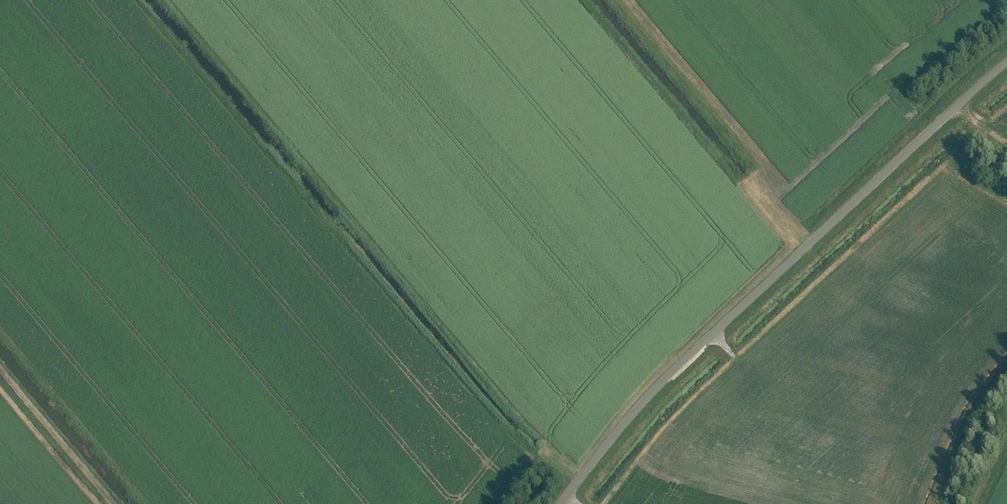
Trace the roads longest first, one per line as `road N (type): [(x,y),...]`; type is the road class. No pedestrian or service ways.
road 1 (unclassified): [(560,503),(649,395),(1006,63)]

